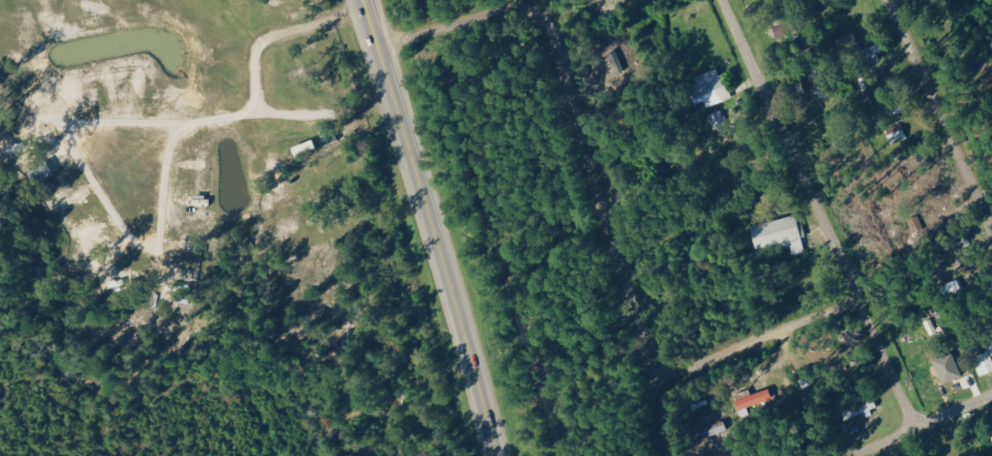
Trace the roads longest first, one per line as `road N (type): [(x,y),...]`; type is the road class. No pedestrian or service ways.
road 1 (residential): [(650,455),(635,366),(530,12),(510,2)]
road 2 (trunk): [(363,0),(488,430)]
road 3 (residential): [(868,406),(848,336),(818,312),(803,232),(702,0)]
road 4 (residential): [(991,286),(863,0)]
road 5 (residential): [(823,455),(868,406),(963,386),(991,366)]
road 6 (residential): [(635,366),(818,312)]
road 7 (residential): [(375,41),(510,2)]

